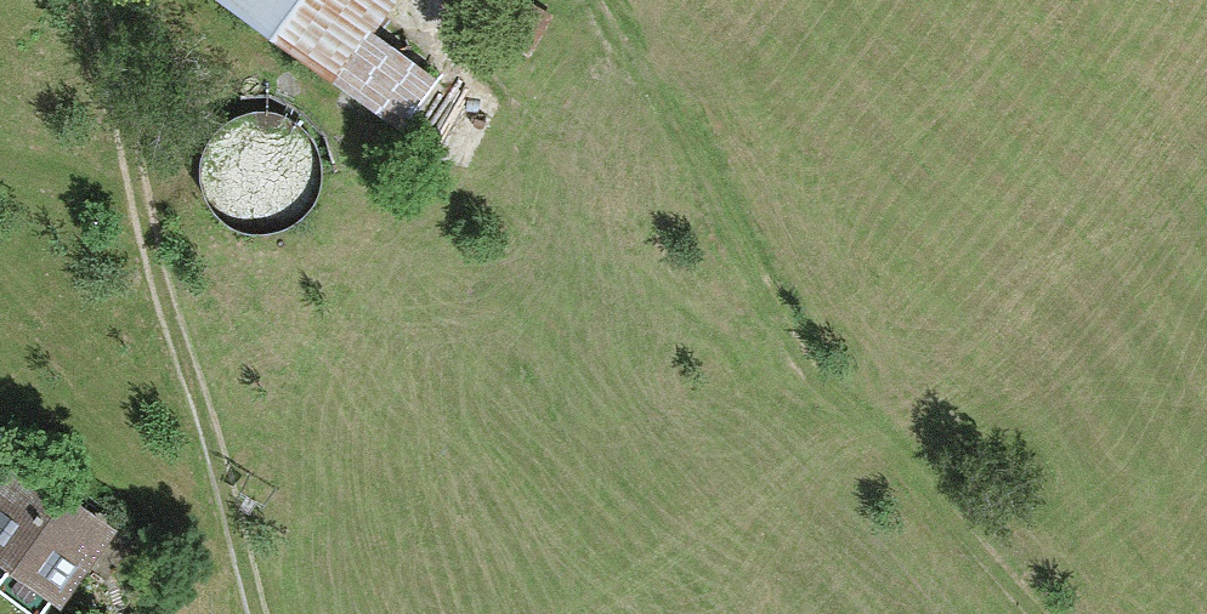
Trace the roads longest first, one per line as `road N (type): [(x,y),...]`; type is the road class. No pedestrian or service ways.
road 1 (track): [(1057,613),(886,434),(808,371),(678,299),(473,127)]
road 2 (track): [(256,613),(96,0)]
road 3 (track): [(605,0),(808,371)]

